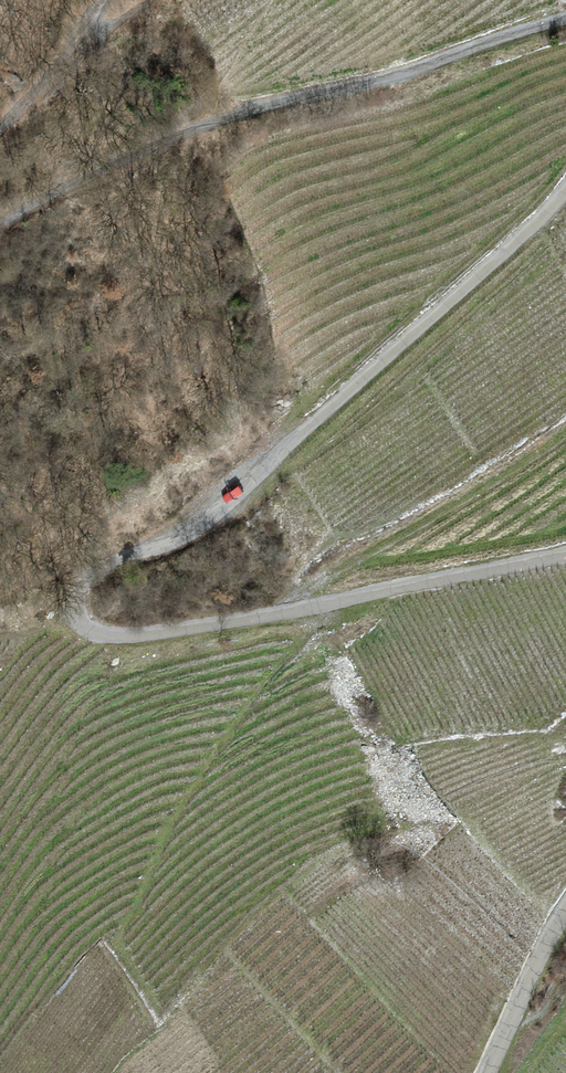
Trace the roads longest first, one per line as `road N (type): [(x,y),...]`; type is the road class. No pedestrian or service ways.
road 1 (unclassified): [(565,554),(172,630),(101,631),(78,607),(92,575),(225,509),(565,188)]
road 2 (track): [(565,17),(408,72),(239,115),(0,225)]
road 3 (track): [(292,610),(295,598),(565,426)]
road 4 (unclassified): [(487,1072),(565,909)]

